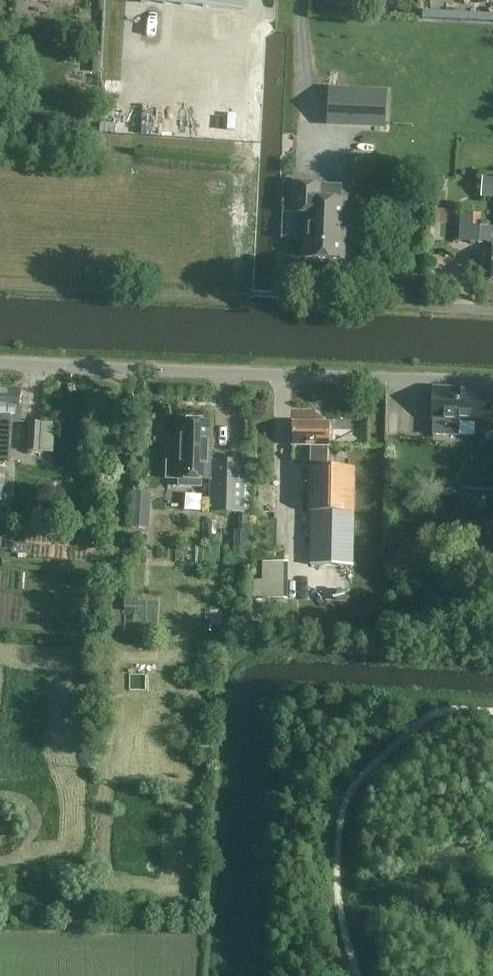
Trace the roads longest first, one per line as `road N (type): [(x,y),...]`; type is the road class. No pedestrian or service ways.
road 1 (track): [(205,975),(228,675),(249,651),(492,665)]
road 2 (unclassified): [(492,382),(0,360)]

